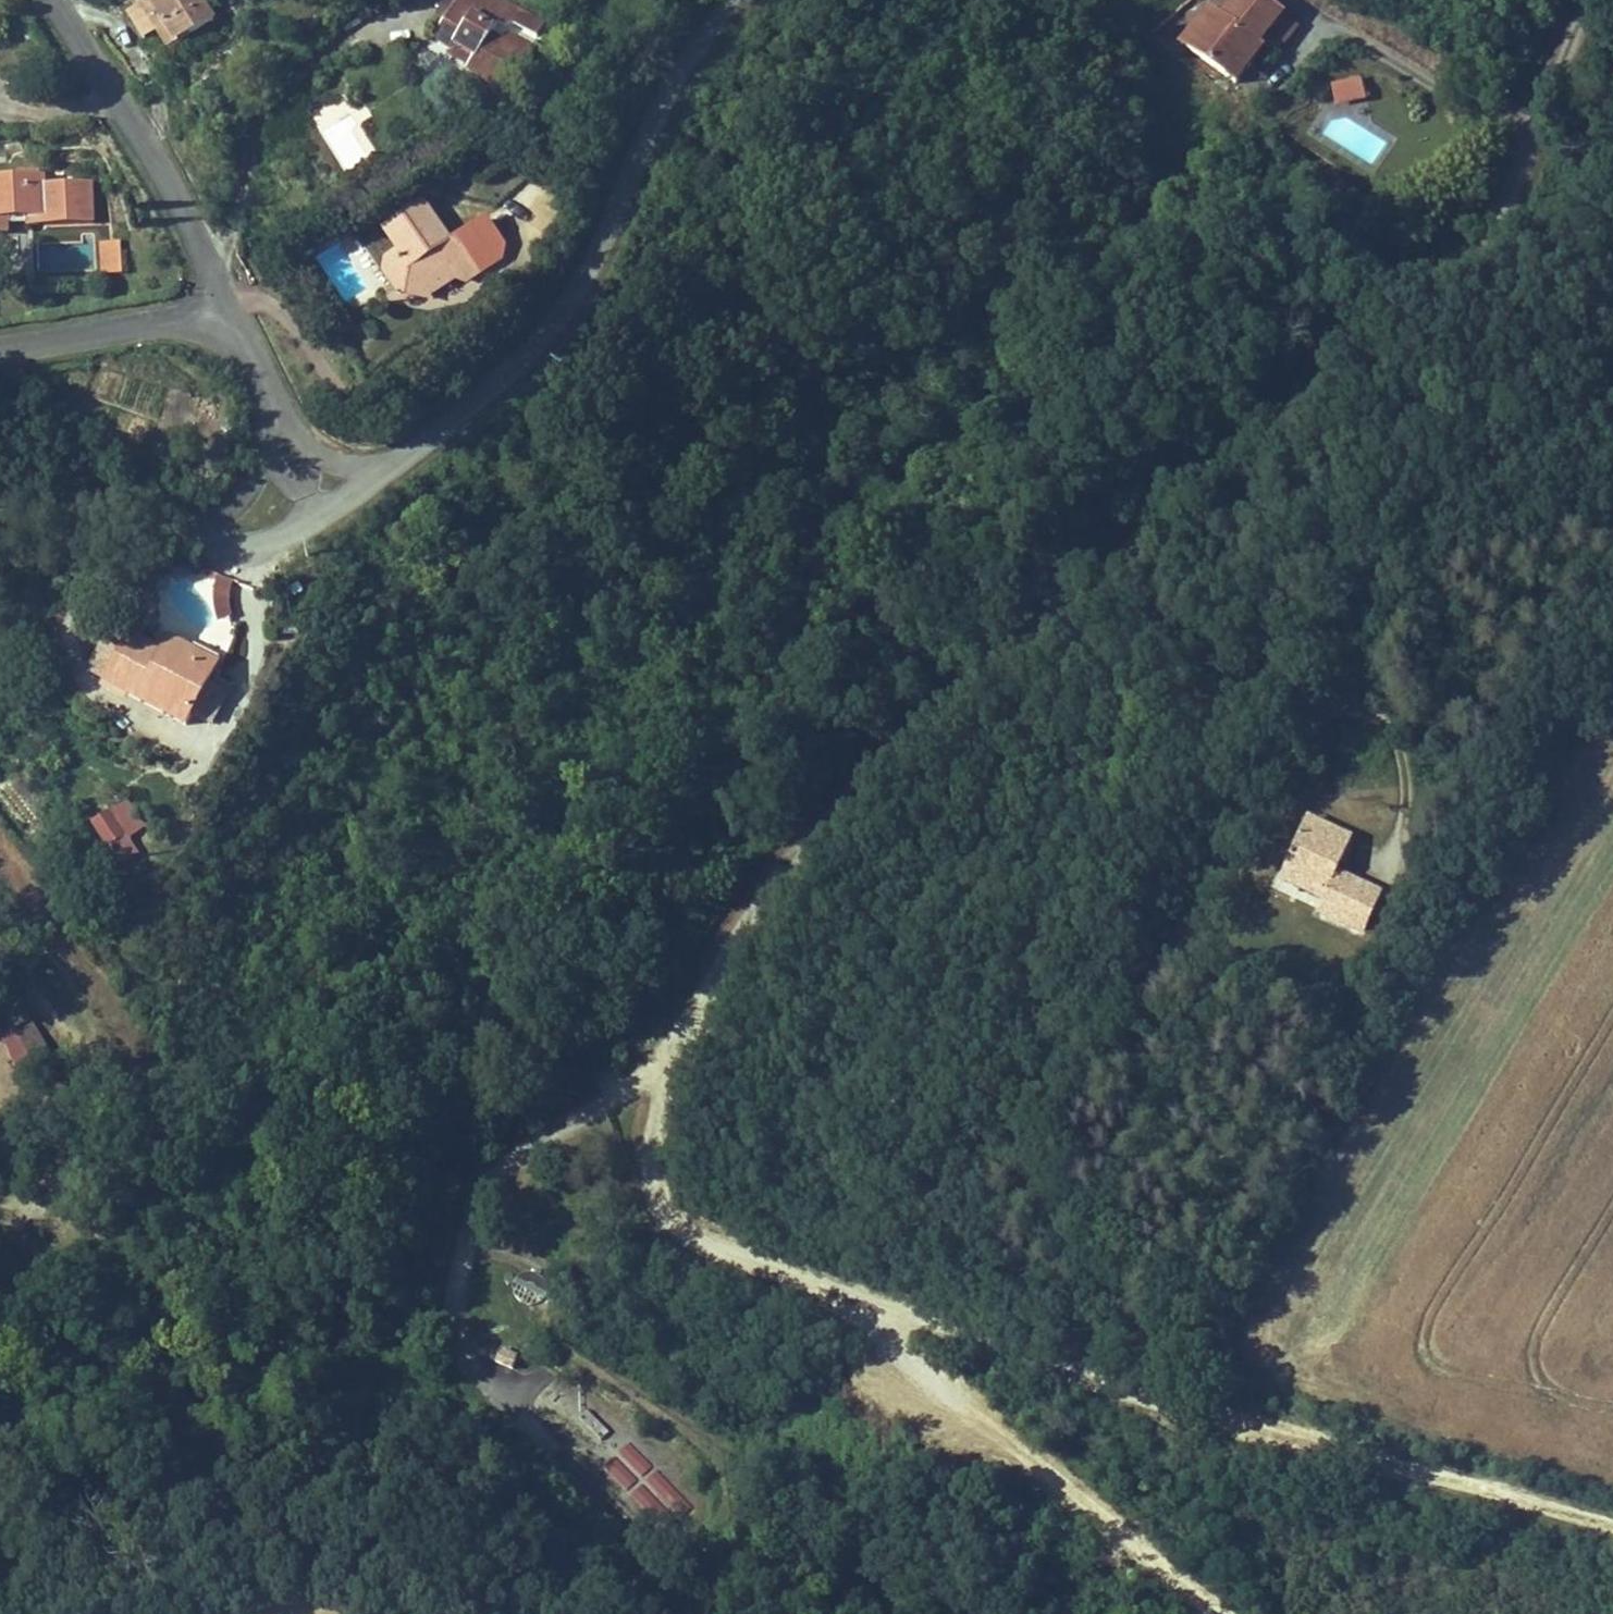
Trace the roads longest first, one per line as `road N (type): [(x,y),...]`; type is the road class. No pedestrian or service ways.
road 1 (unclassified): [(1589,0),(1510,196),(1471,260),(882,763),(789,861),(707,984),(652,1113),(644,1172),(656,1209),(679,1237),(793,1284),(1612,1522)]
road 2 (residential): [(398,465),(495,386),(563,312),(626,195),(668,91),(731,0)]
road 3 (residential): [(226,312),(180,204),(57,0)]
road 4 (residential): [(0,347),(226,312)]
road 5 (unclassified): [(0,470),(185,538)]
road 6 (unclassified): [(185,538),(253,546),(317,519)]
road 7 (residential): [(269,457),(240,507),(185,538)]

